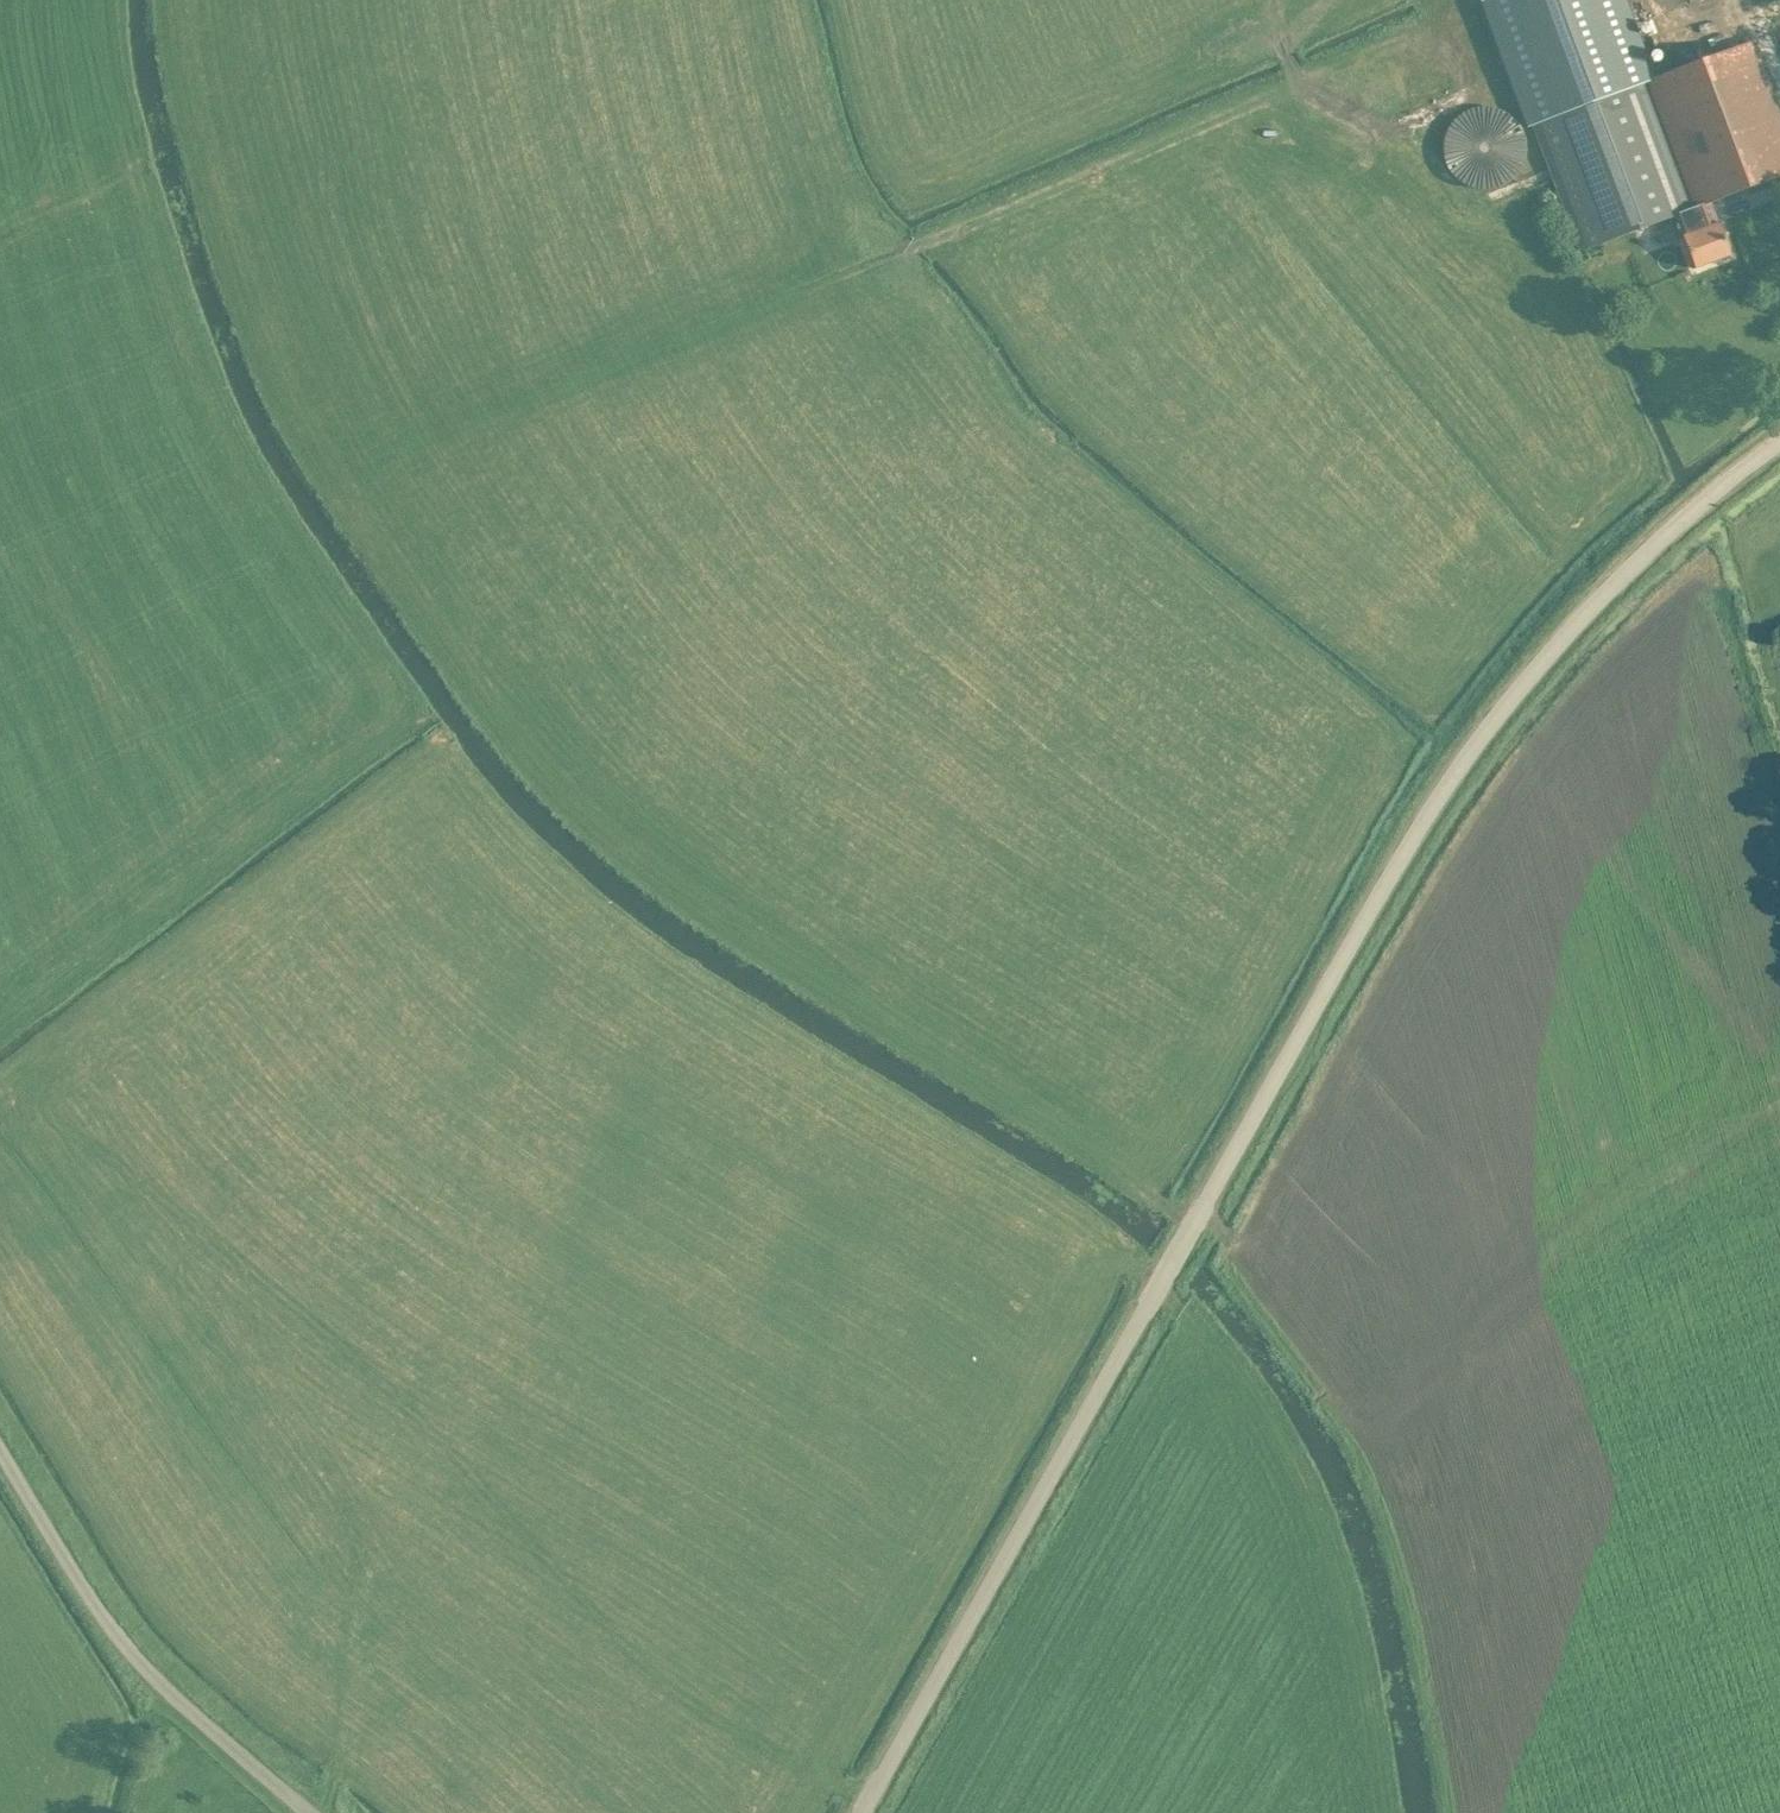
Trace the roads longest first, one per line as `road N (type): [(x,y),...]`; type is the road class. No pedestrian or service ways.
road 1 (unclassified): [(851,1812),(1430,779),(1510,668),(1606,572),(1779,439)]
road 2 (unclassified): [(313,1812),(133,1649),(0,1449)]

